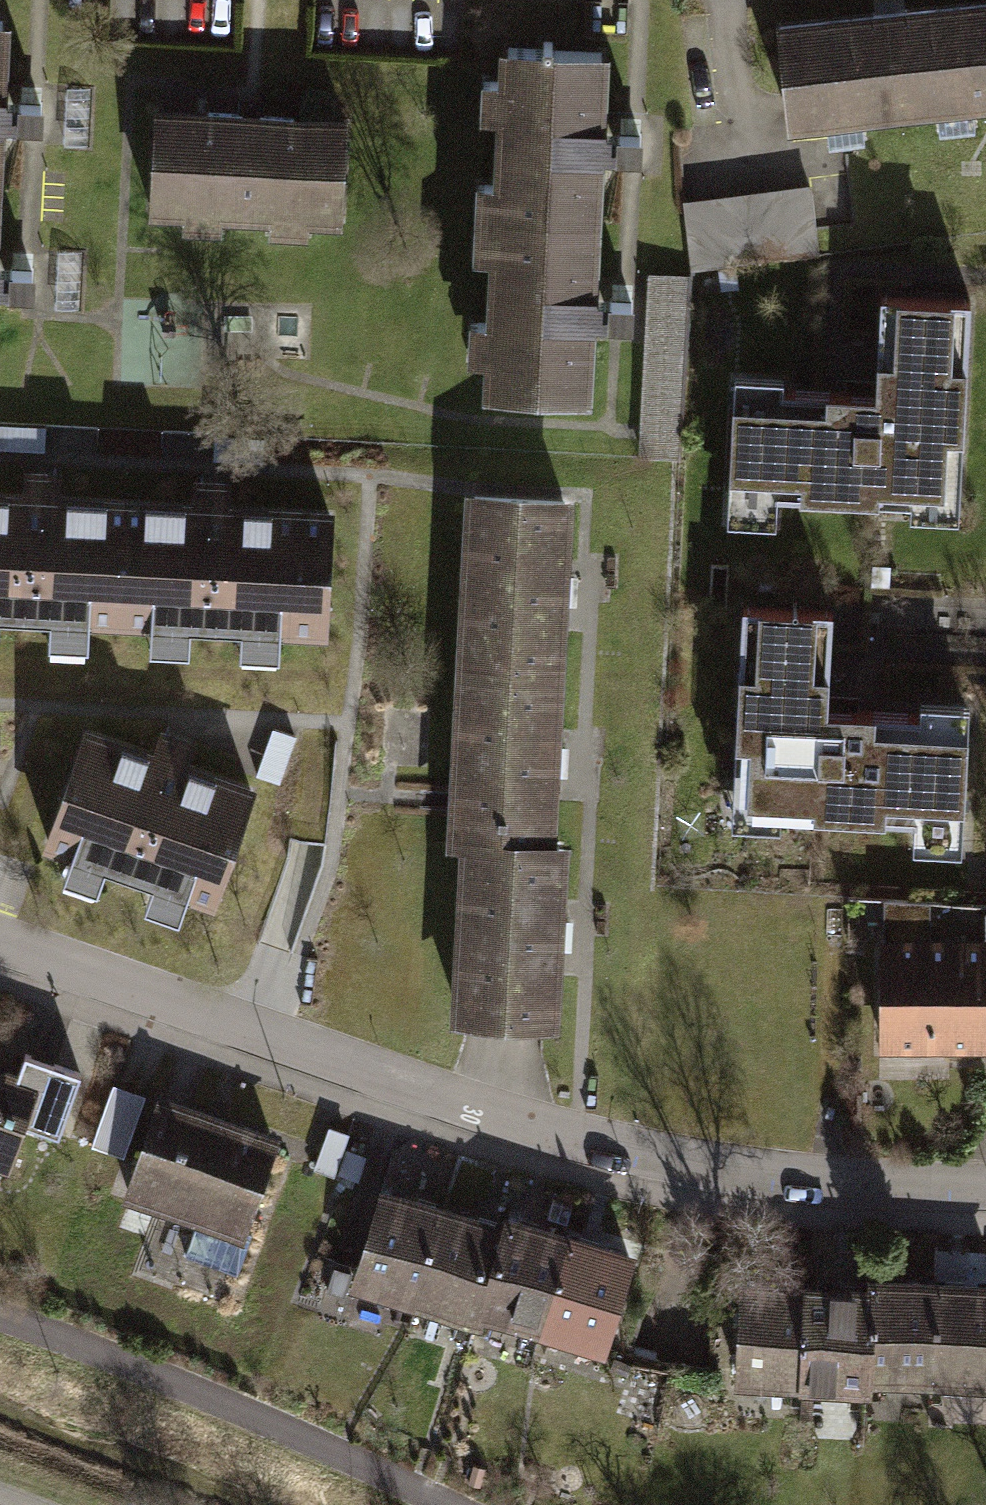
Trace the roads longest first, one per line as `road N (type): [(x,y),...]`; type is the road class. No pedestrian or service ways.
road 1 (residential): [(0,941),(579,1138),(748,1175),(985,1193)]

